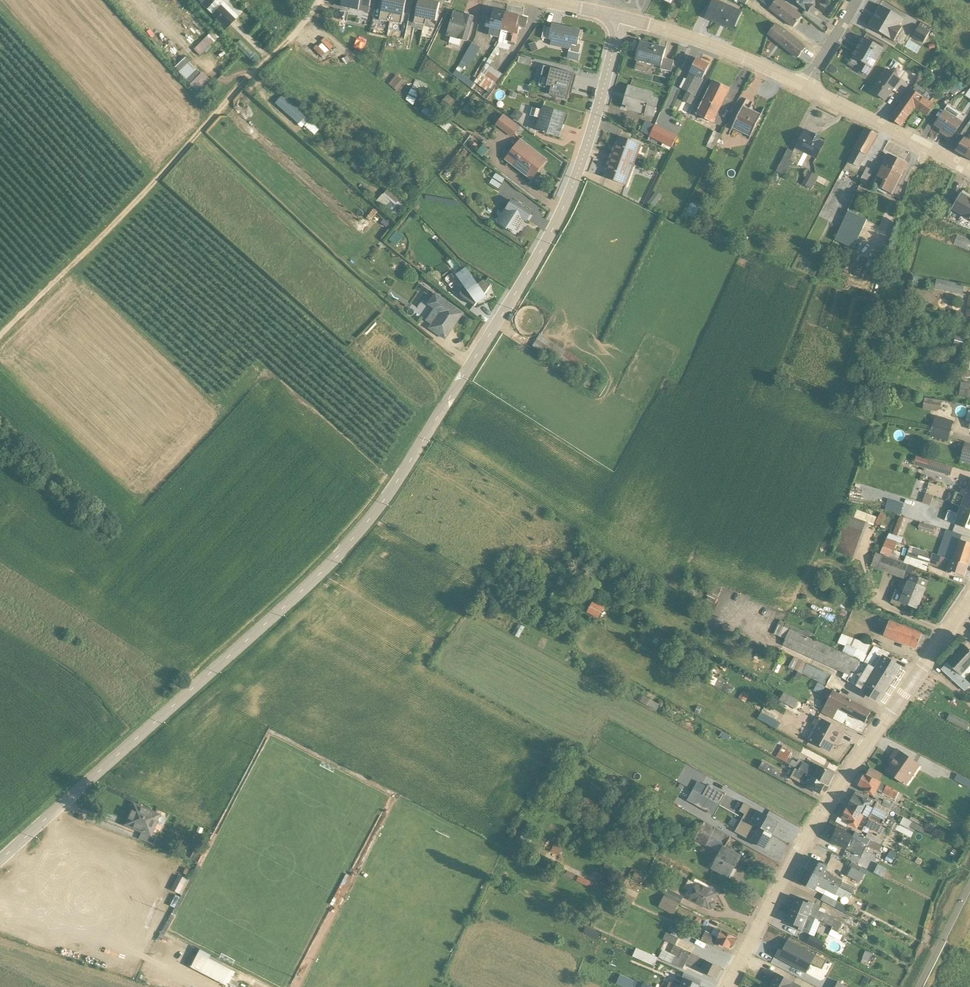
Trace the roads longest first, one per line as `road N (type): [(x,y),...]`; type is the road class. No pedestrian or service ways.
road 1 (residential): [(0,861),(327,567),(383,503),(560,215),(621,18)]
road 2 (tertiary): [(727,986),(801,848),(969,598)]
road 3 (track): [(0,335),(289,40)]
road 4 (tertiary): [(804,87),(621,18)]
road 5 (tertiary): [(969,171),(804,87)]

